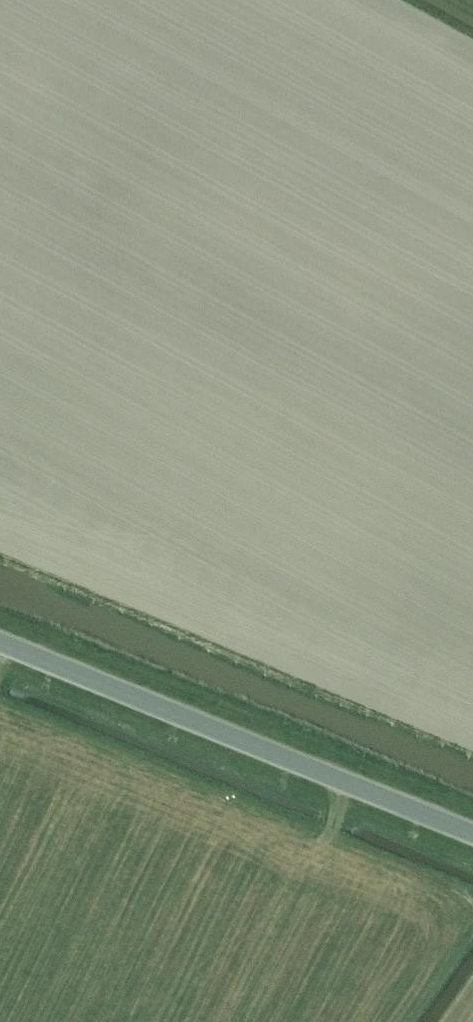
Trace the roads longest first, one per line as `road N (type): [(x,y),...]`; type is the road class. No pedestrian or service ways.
road 1 (tertiary): [(472,834),(0,643)]

